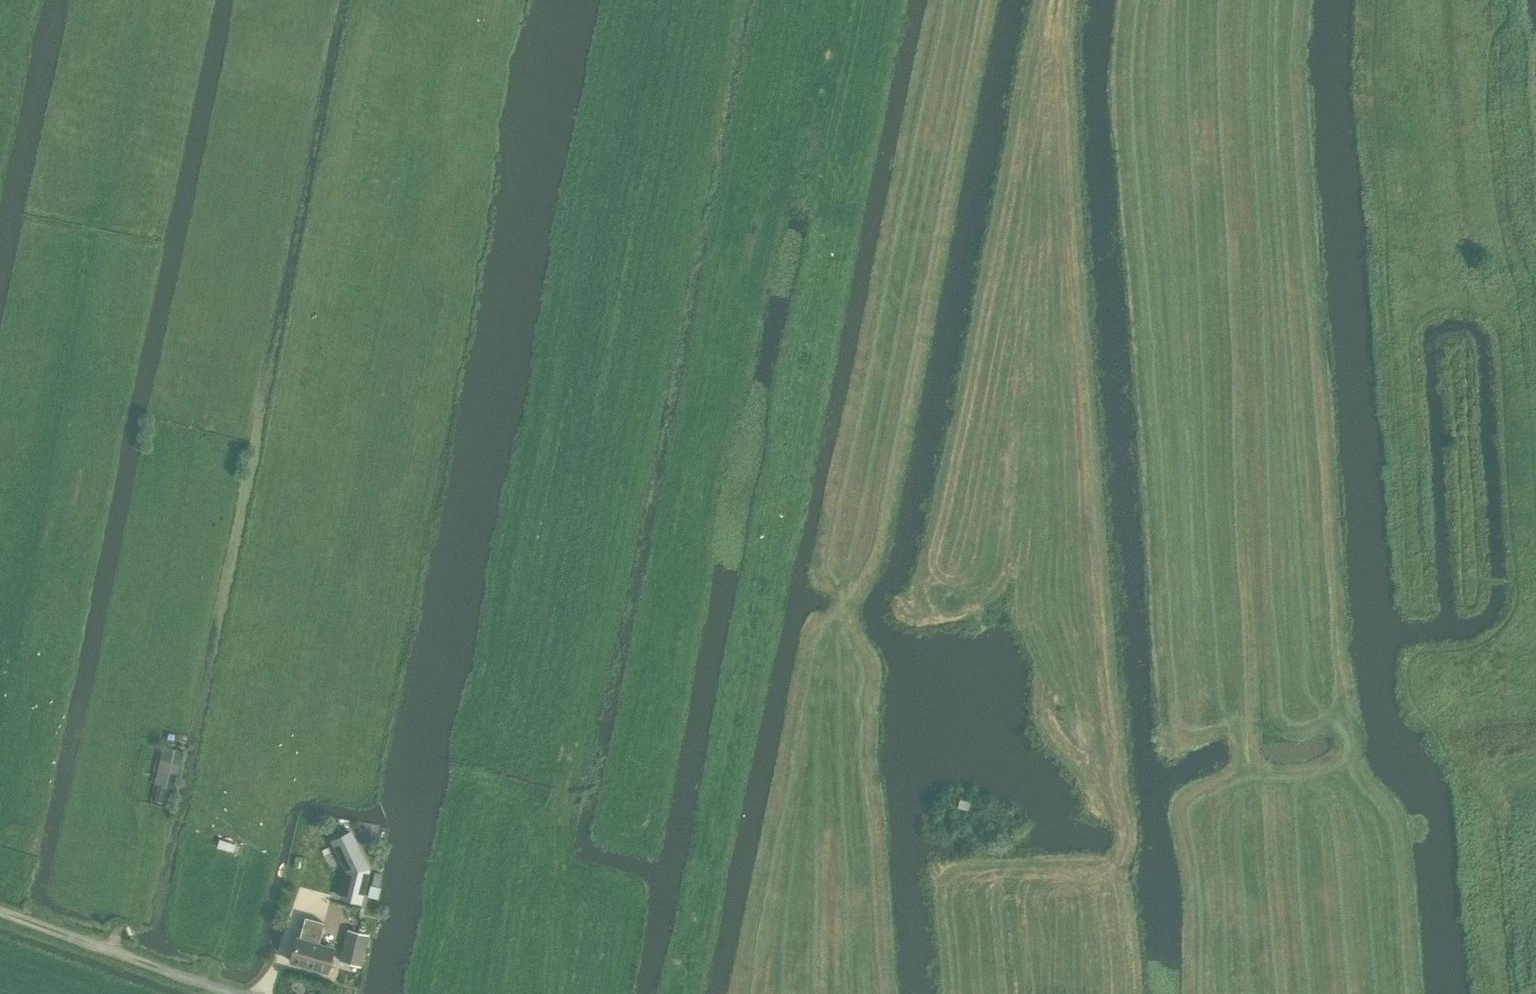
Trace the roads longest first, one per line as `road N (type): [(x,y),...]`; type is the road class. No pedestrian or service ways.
road 1 (track): [(235,993),(0,911)]

